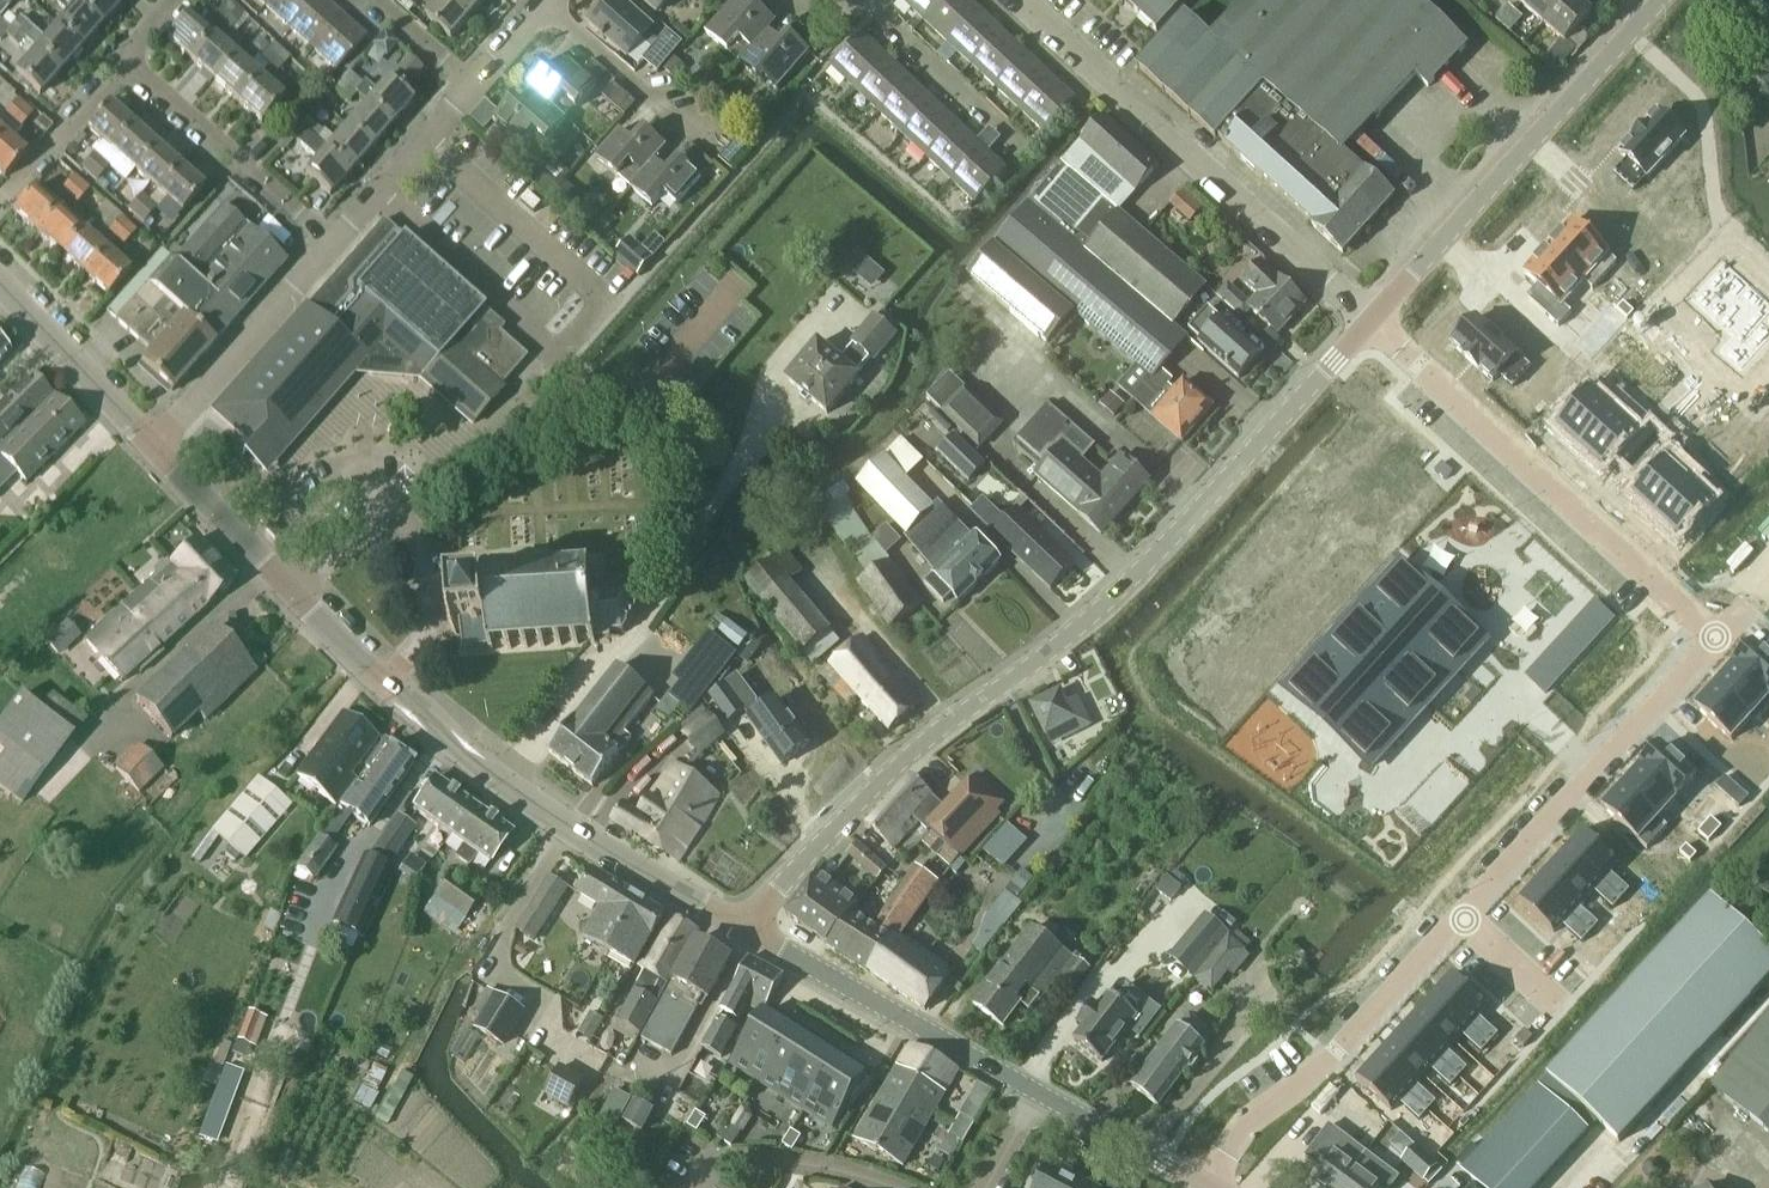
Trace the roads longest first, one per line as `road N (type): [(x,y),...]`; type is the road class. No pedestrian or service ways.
road 1 (unclassified): [(747,929),(908,760),(1135,579),(1371,322)]
road 2 (unclassified): [(747,929),(631,867),(504,785),(353,655),(156,448)]
road 3 (residential): [(1203,1185),(1259,1110),(1320,1064),(1706,631)]
road 4 (track): [(353,655),(173,864),(112,966),(59,1096)]
road 5 (residential): [(1371,322),(1021,0)]
road 6 (residential): [(1371,322),(1706,631)]
road 7 (unclassified): [(1371,322),(1655,5)]
road 8 (unclassified): [(1039,1093),(747,929)]
road 9 (residential): [(333,244),(133,62)]
road 10 (residential): [(156,448),(333,244)]
road 11 (residential): [(1039,159),(884,19),(882,0)]
road 12 (unclassified): [(156,448),(0,285)]
road 13 (residential): [(544,11),(712,153)]
road 14 (residential): [(897,1187),(827,1166),(758,1158),(718,1161),(696,1187)]
road 15 (residential): [(333,244),(473,84)]
road 16 (unclassified): [(1203,1185),(1039,1093)]
road 17 (residential): [(8,190),(133,62)]
road 18 (residential): [(380,0),(473,84)]

